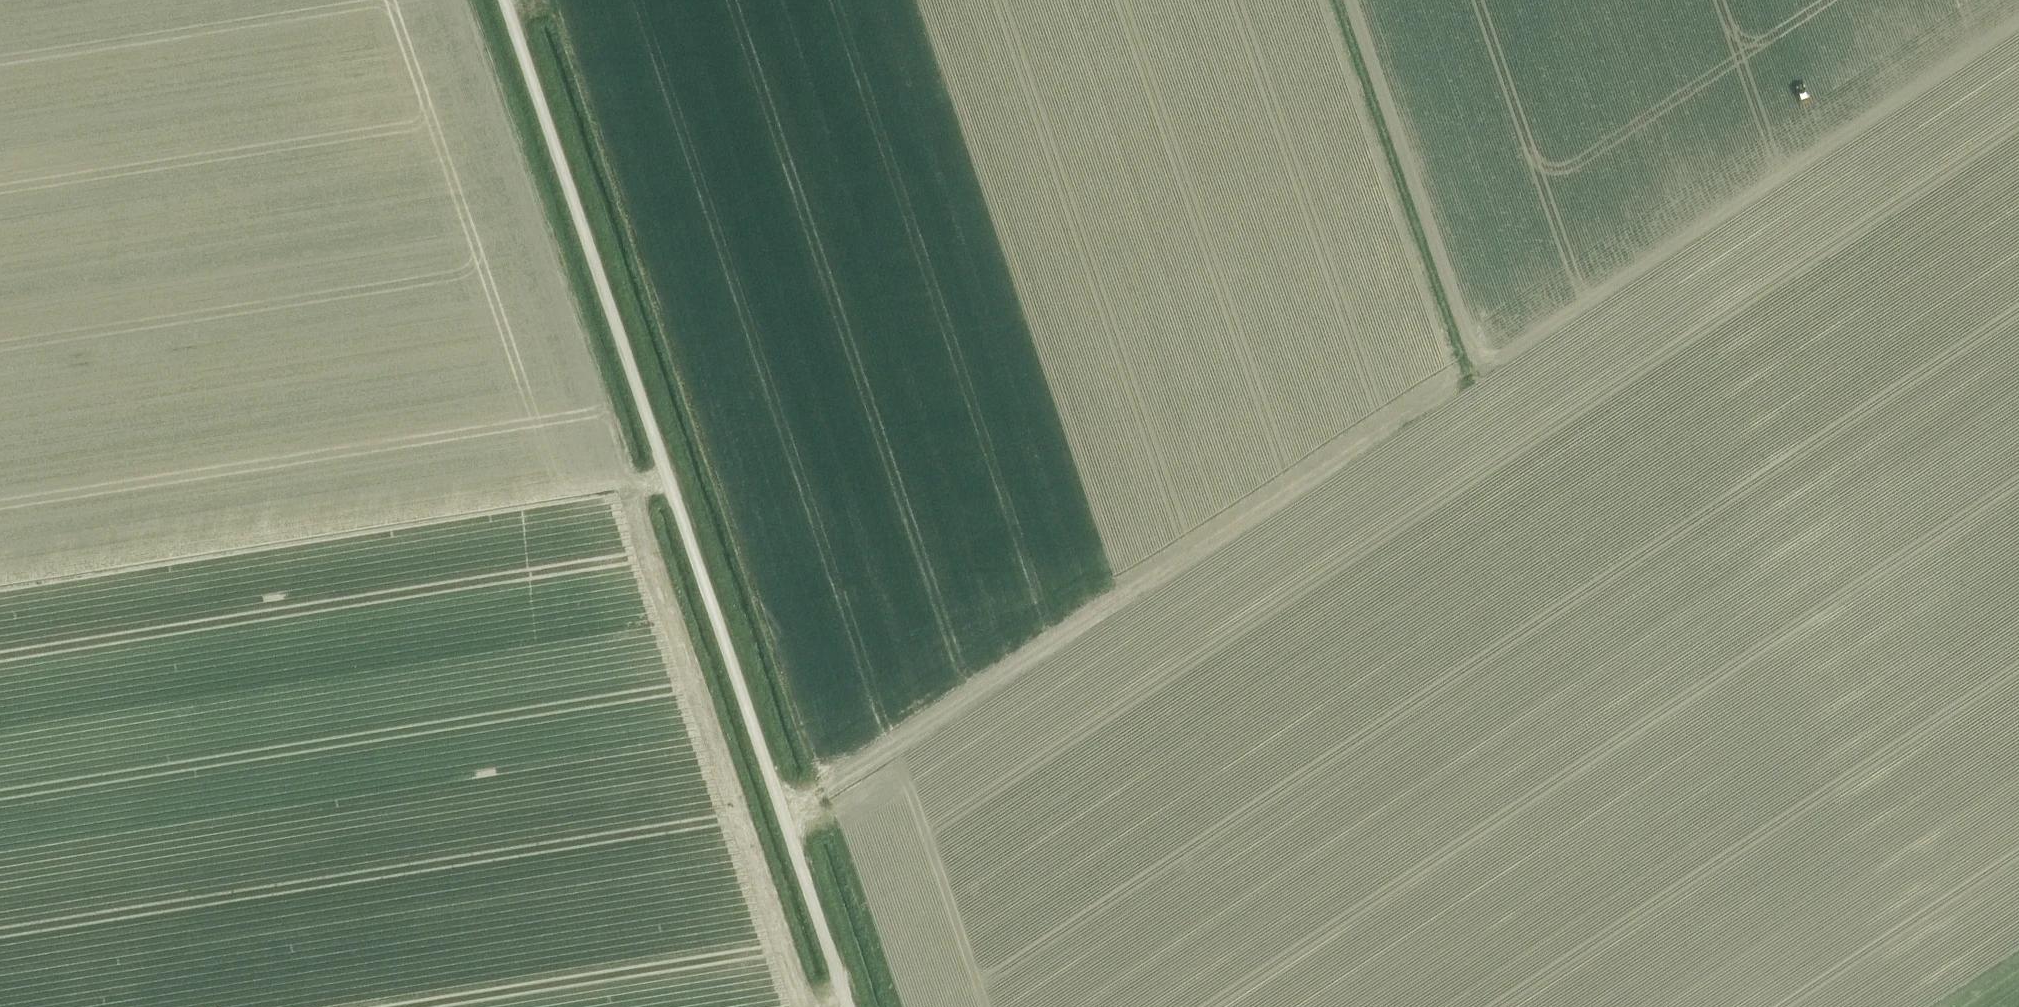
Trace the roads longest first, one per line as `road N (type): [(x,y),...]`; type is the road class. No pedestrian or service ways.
road 1 (unclassified): [(848,1006),(504,0)]

